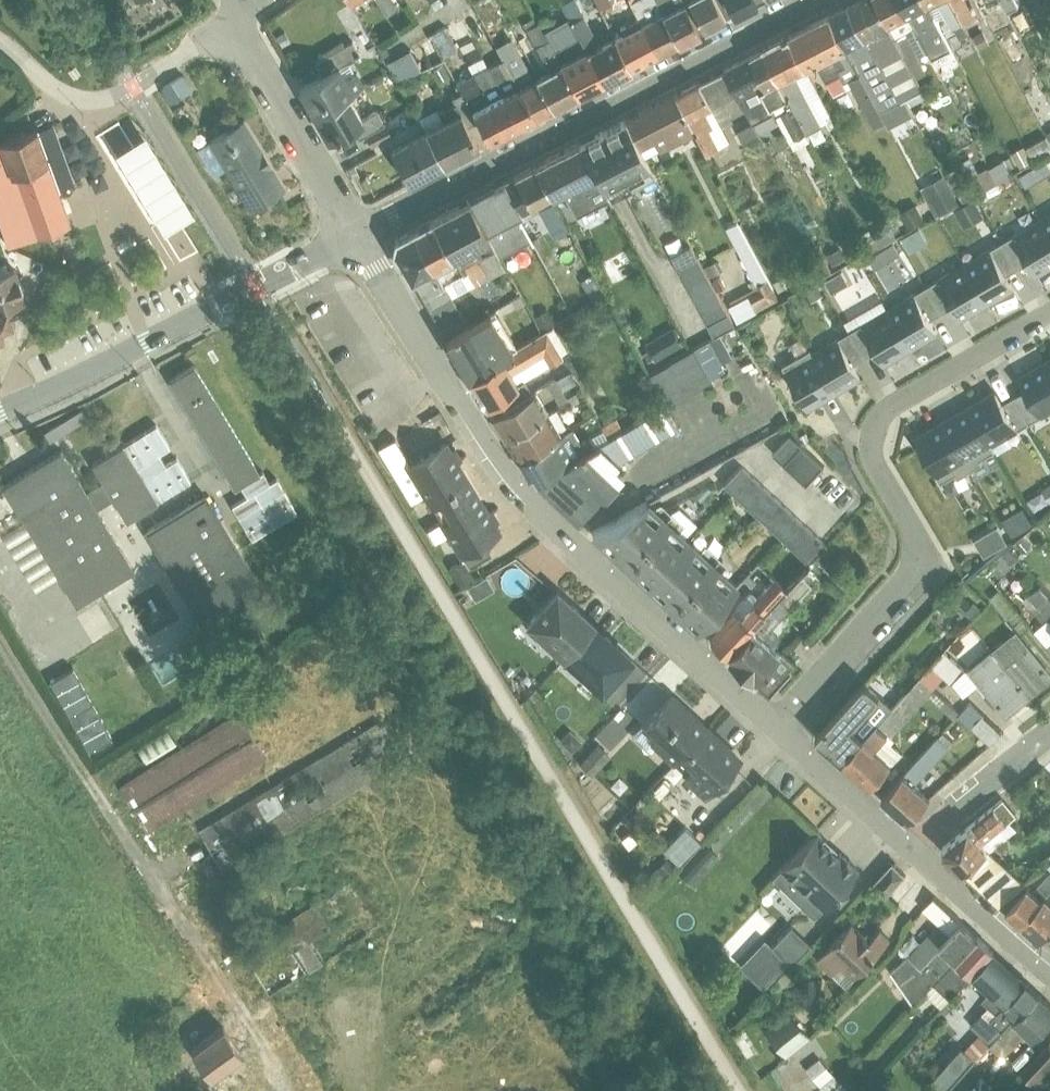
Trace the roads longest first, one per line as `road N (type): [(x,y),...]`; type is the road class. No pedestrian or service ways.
road 1 (tertiary): [(777,729),(532,505),(355,238)]
road 2 (residential): [(777,729),(908,582),(916,555),(912,527),(872,444),(877,423),(892,405),(1049,312)]
road 3 (unclassified): [(0,638),(287,1090)]
road 4 (residential): [(813,0),(355,238)]
road 5 (tertiary): [(355,238),(0,413)]
road 6 (unclassified): [(238,21),(131,89),(88,103),(49,86),(0,41)]
road 7 (residential): [(355,238),(238,21)]
road 8 (tertiary): [(1049,979),(910,848)]
road 9 (residential): [(910,848),(1049,735)]
road 10 (tertiary): [(910,848),(777,729)]

